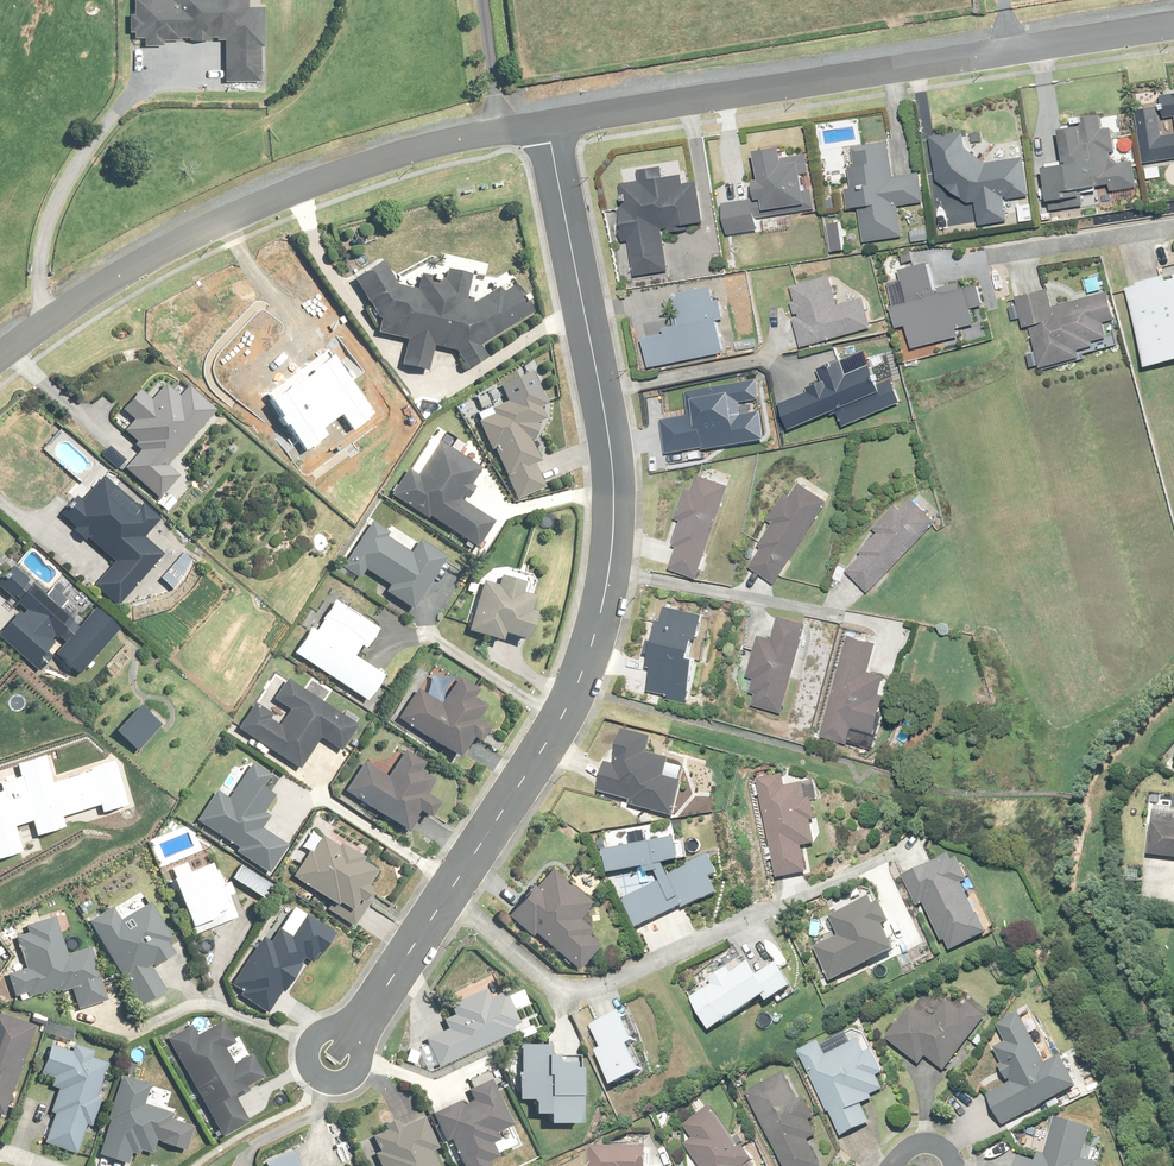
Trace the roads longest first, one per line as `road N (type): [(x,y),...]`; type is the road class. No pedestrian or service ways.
road 1 (residential): [(368,1013),(548,740),(600,622),(617,502),(547,124)]
road 2 (residential): [(547,124),(1173,26)]
road 3 (residential): [(0,355),(120,275),(269,200),(413,150),(547,124)]
road 4 (residential): [(987,257),(1173,228)]
road 5 (residential): [(368,1013),(363,1067),(340,1083),(322,1079),(309,1064),(309,1045),(329,1026)]

